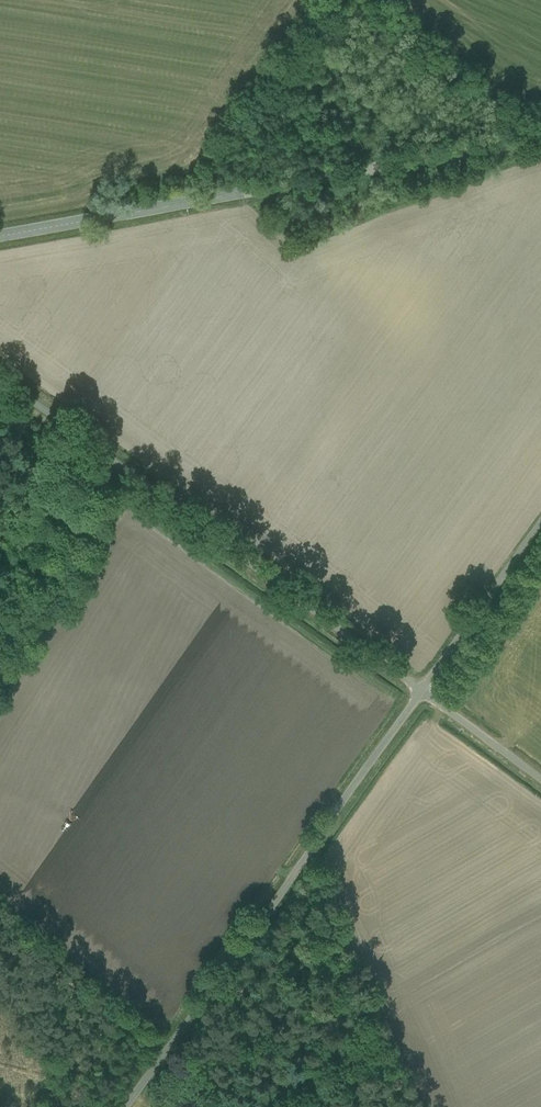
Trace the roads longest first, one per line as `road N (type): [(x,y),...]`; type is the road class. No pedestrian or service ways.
road 1 (tertiary): [(540,133),(0,236)]
road 2 (unclassified): [(421,691),(0,376)]
road 3 (unclassified): [(421,691),(124,1106)]
road 4 (unclassified): [(421,691),(540,522)]
road 5 (unclassified): [(540,780),(421,691)]

